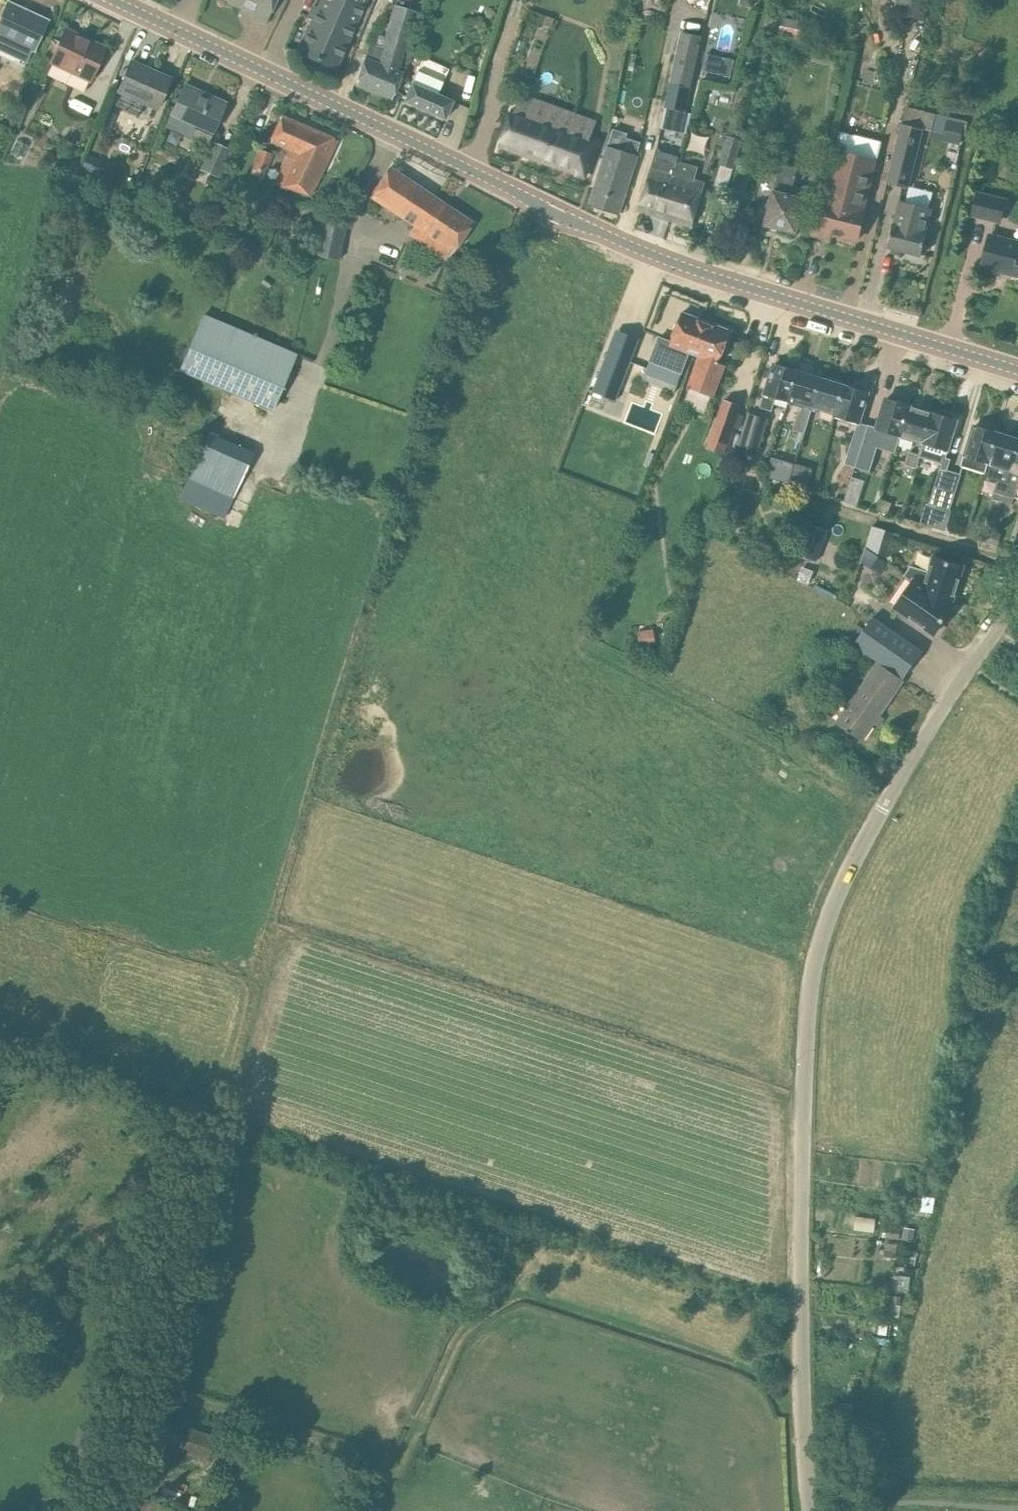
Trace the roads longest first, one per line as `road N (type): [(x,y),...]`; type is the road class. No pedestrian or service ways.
road 1 (tertiary): [(1017,374),(740,290),(527,206),(101,0)]
road 2 (unclassified): [(810,1510),(802,1236),(808,1010),(817,953),(882,808),(1017,600)]
road 3 (track): [(114,1510),(151,1413),(229,1089)]

